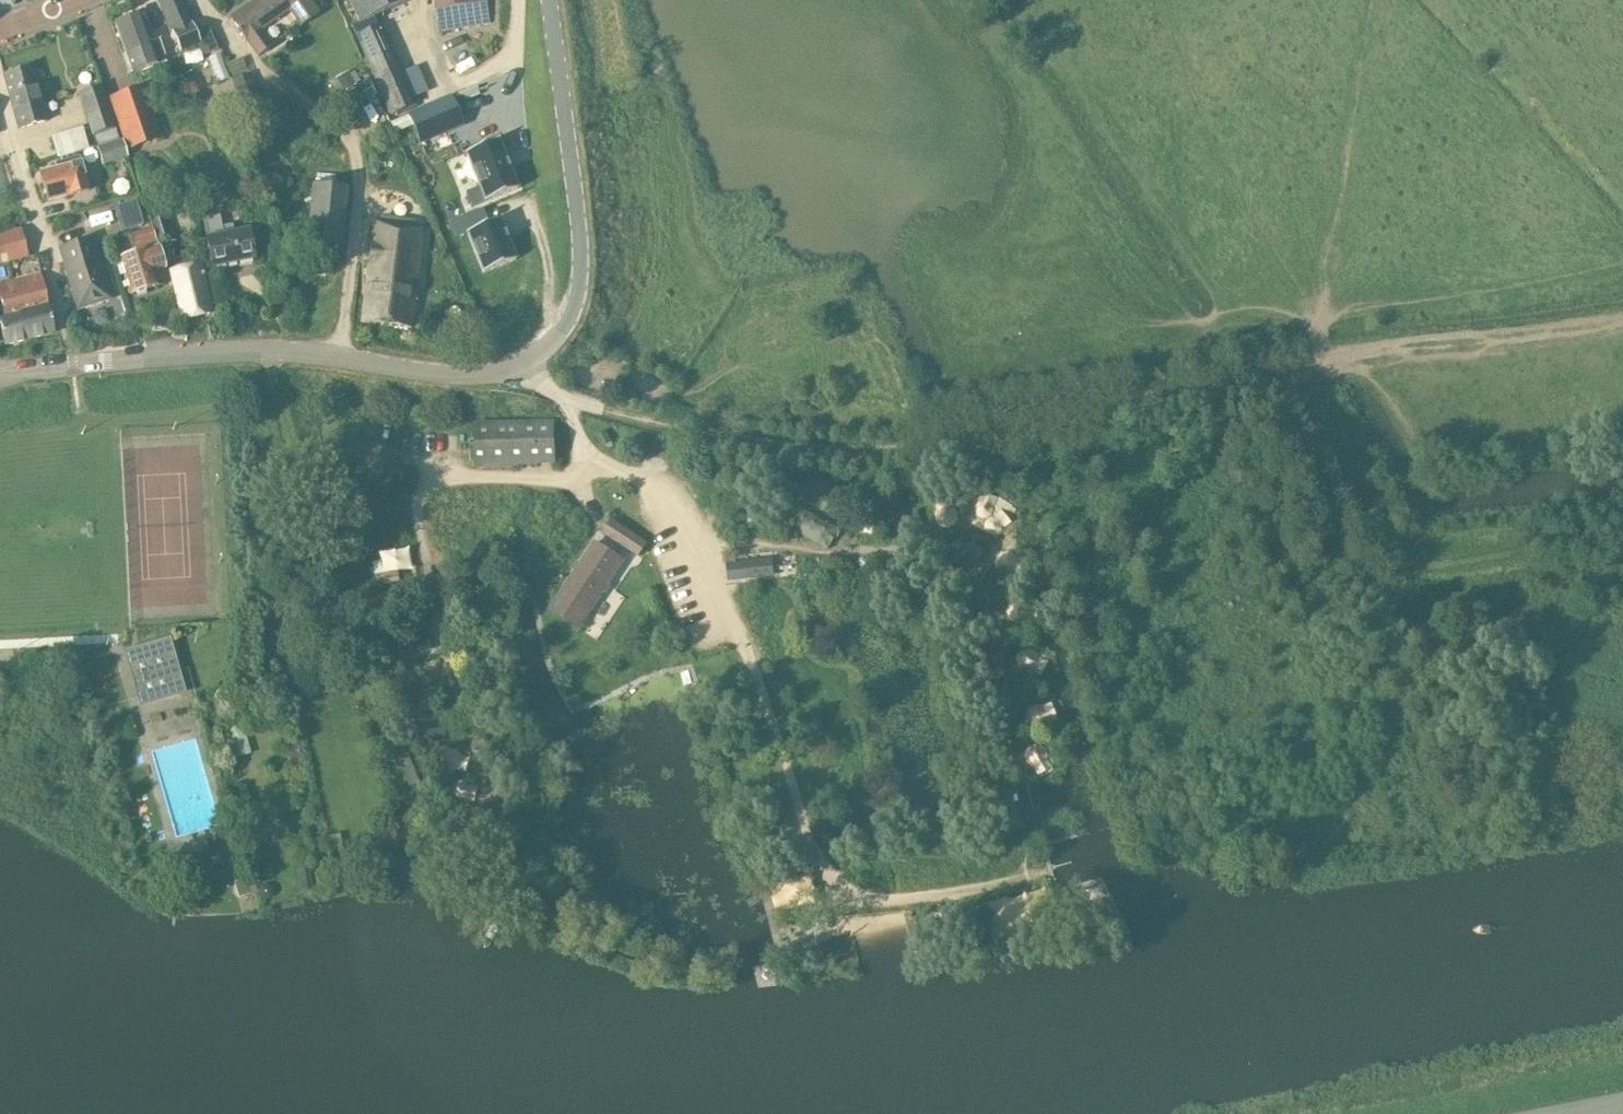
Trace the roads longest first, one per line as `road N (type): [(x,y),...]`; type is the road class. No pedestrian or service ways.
road 1 (tertiary): [(0,374),(264,349),(456,376),(504,369),(550,347),(578,301),(583,250),(551,0)]
road 2 (track): [(604,409),(802,446),(866,449),(1013,433),(1298,376)]
road 3 (track): [(606,948),(555,914),(509,848),(442,653)]
road 4 (track): [(1298,376),(1392,349),(1622,322)]
road 5 (residential): [(63,331),(0,108)]
road 6 (track): [(317,539),(264,349)]

